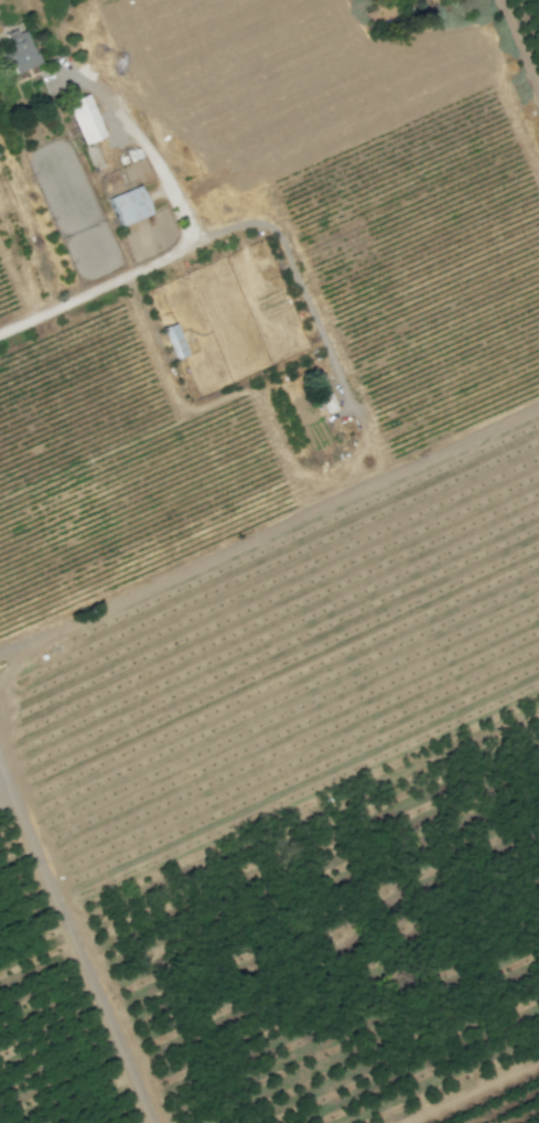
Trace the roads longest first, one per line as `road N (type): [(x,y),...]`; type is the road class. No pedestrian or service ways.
road 1 (residential): [(0,752),(157,1122)]

